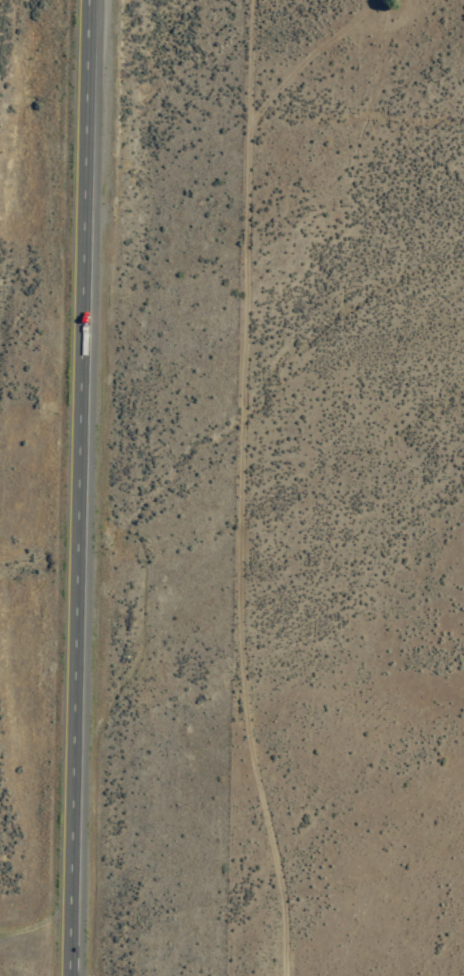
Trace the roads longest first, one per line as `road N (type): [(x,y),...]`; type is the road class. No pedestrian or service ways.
road 1 (track): [(284,975),(283,906),(254,774),(240,642),(250,0)]
road 2 (trunk): [(69,975),(95,0)]

